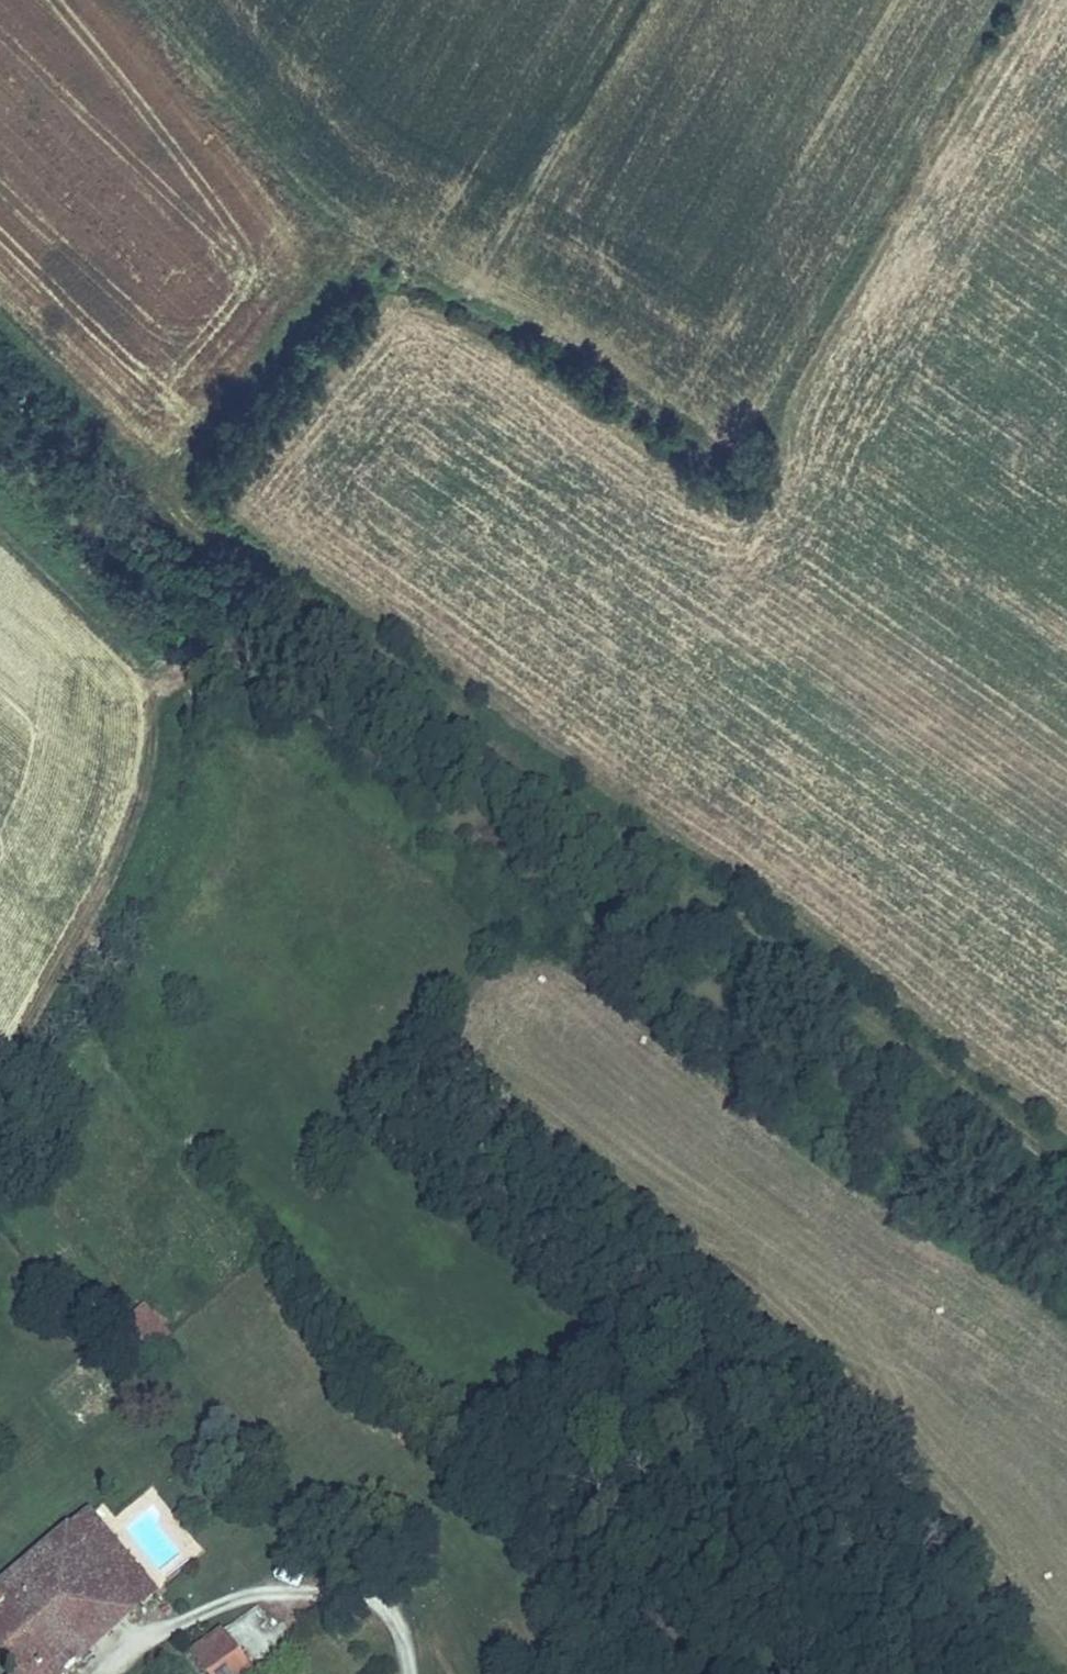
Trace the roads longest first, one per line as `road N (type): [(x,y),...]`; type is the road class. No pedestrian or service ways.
road 1 (track): [(0,323),(201,515),(543,790),(1066,1158)]

